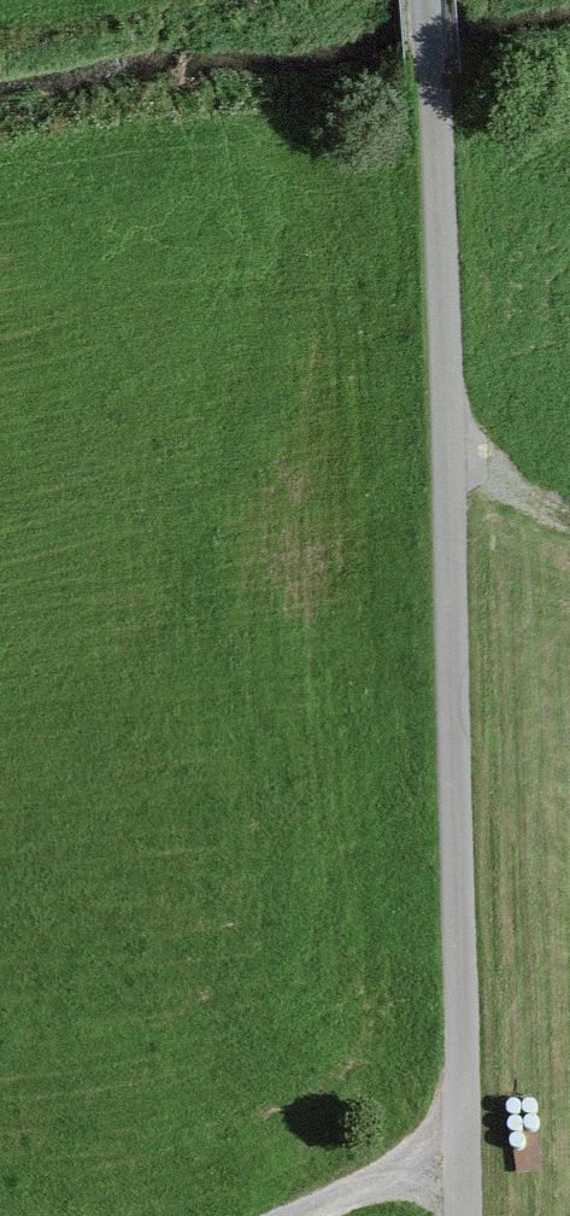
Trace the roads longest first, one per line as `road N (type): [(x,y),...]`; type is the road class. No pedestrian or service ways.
road 1 (unclassified): [(457,1215),(444,73),(437,0)]
road 2 (track): [(316,1215),(456,1161)]
road 3 (track): [(448,455),(518,505),(569,527)]

